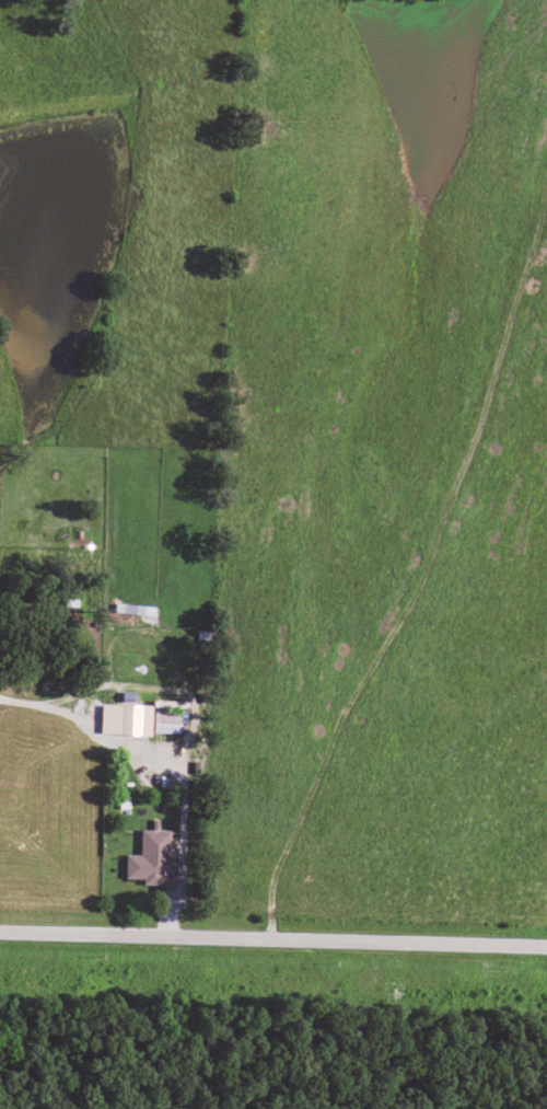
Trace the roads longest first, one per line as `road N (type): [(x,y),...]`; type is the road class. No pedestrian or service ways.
road 1 (secondary): [(546,946),(0,928)]

